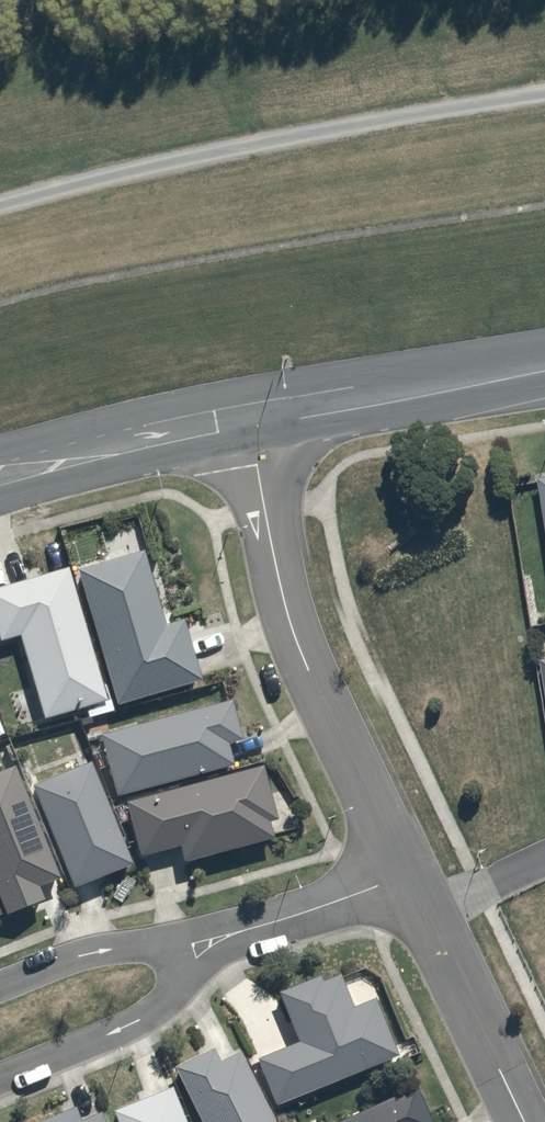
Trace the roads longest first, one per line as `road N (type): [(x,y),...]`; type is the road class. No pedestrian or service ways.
road 1 (residential): [(411,874),(290,622),(250,415)]
road 2 (secondary): [(250,415),(544,366)]
road 3 (secondary): [(0,477),(250,415)]
road 4 (residential): [(531,1121),(431,914)]
road 5 (residential): [(164,1009),(0,1086)]
road 6 (residential): [(411,874),(243,931)]
road 7 (residential): [(0,989),(136,944)]
road 8 (residential): [(431,914),(544,861)]

